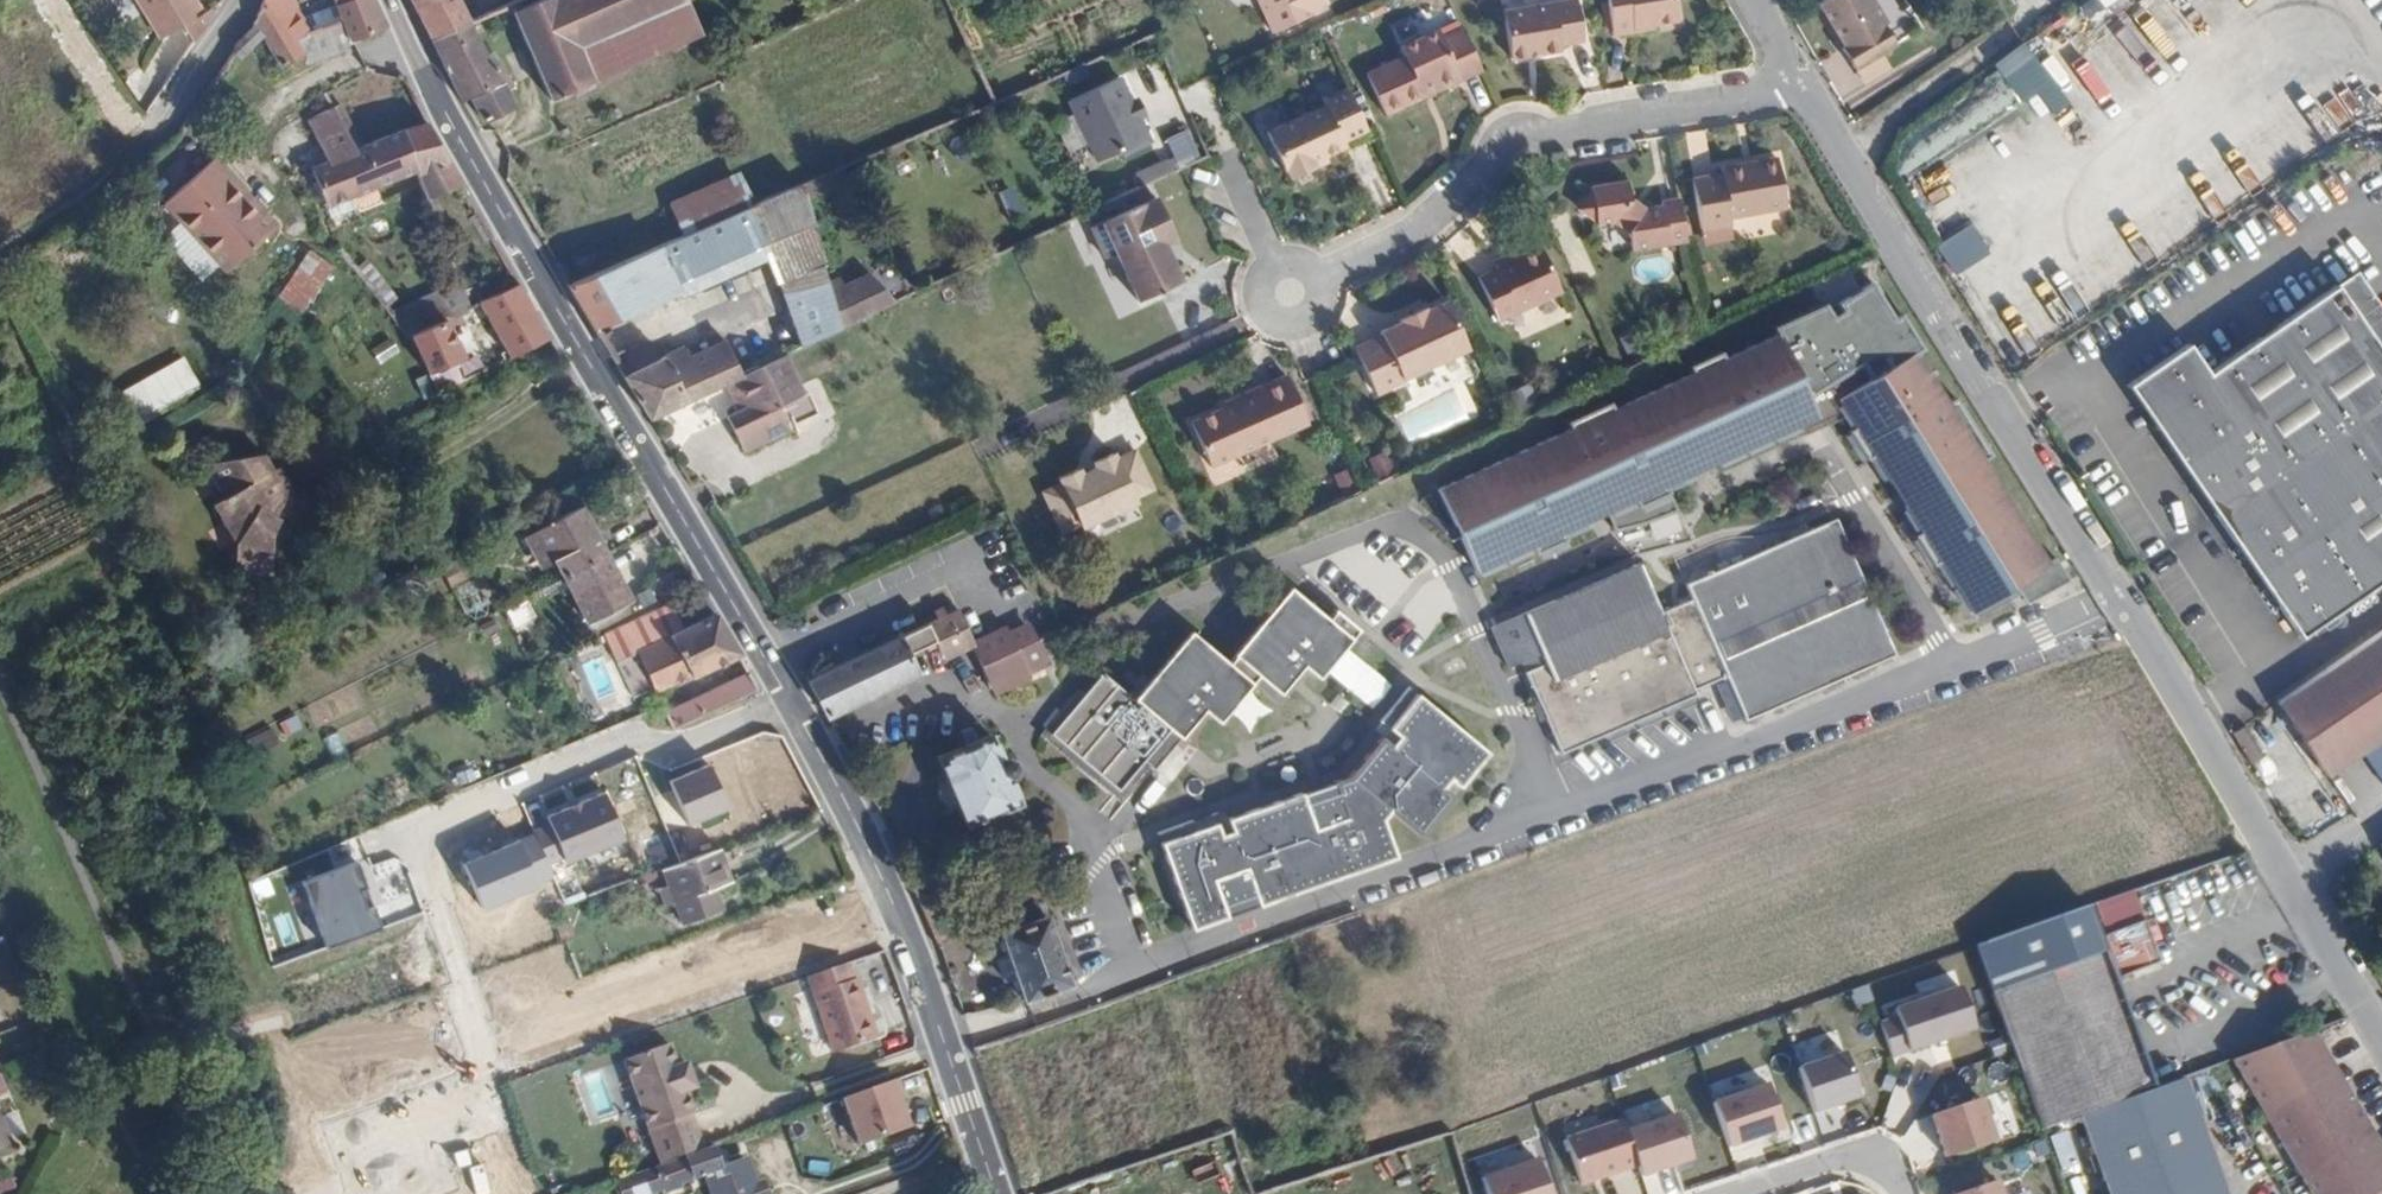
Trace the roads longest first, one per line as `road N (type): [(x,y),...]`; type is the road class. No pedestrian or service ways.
road 1 (residential): [(2381,1042),(1797,80)]
road 2 (secondary): [(387,0),(428,86),(790,702)]
road 3 (residential): [(1797,80),(1756,99),(1520,144),(1402,238),(1290,293),(1229,165)]
road 4 (residential): [(790,702),(671,754),(634,738),(407,829),(493,1062)]
road 5 (secondary): [(790,702),(908,930),(998,1193)]
road 6 (residential): [(1904,1193),(1881,1160),(1842,1156),(1730,1193)]

